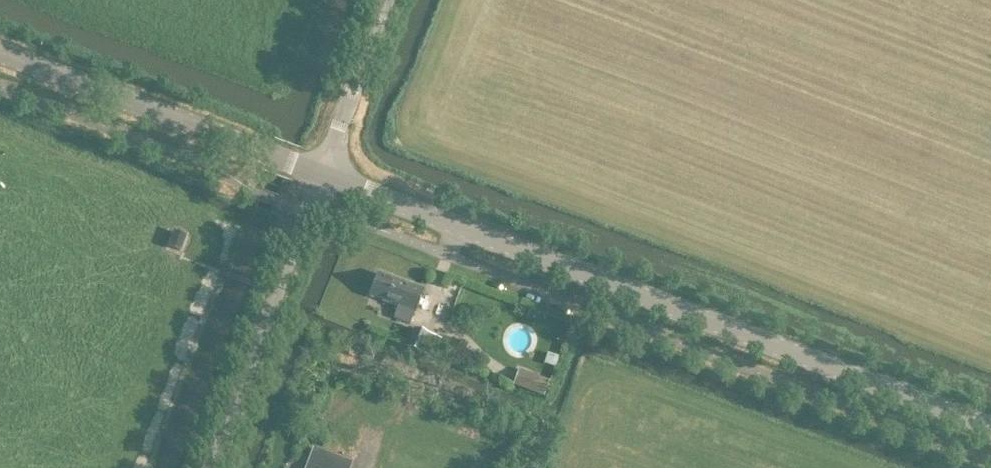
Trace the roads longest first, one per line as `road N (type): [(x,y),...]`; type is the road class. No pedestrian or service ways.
road 1 (tertiary): [(990,425),(322,173)]
road 2 (tertiary): [(322,173),(0,51)]
road 3 (unclassified): [(209,467),(322,173)]
road 4 (unclassified): [(322,173),(388,0)]

